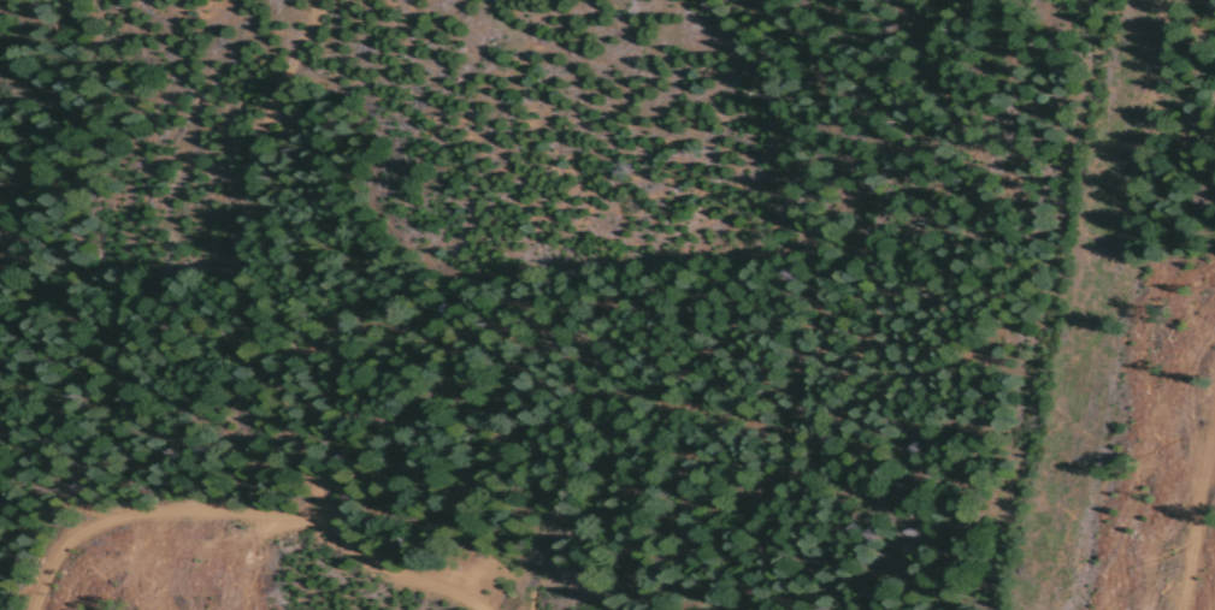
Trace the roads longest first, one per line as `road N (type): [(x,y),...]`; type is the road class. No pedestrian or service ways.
road 1 (track): [(1121,0),(985,609)]
road 2 (track): [(0,289),(169,360),(395,526),(487,609)]

